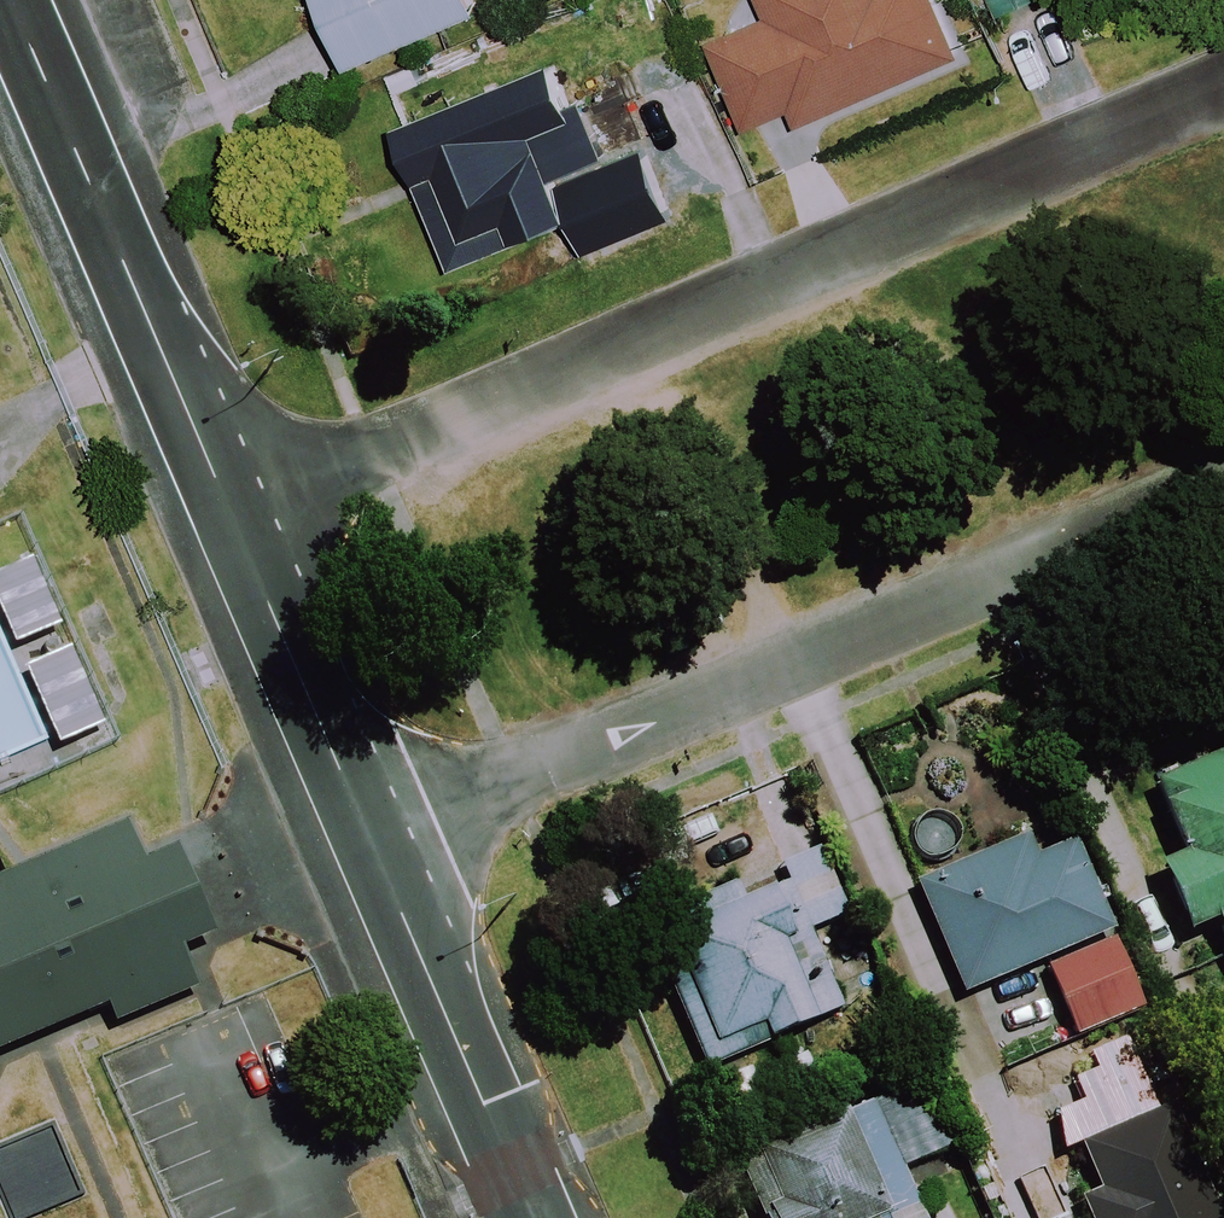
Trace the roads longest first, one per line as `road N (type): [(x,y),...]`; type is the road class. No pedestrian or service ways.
road 1 (residential): [(229,507),(1223,82)]
road 2 (residential): [(1223,476),(371,844)]
road 3 (unclassified): [(10,0),(229,507)]
road 4 (unclassified): [(371,844),(535,1217)]
road 5 (unclassified): [(229,507),(371,844)]

